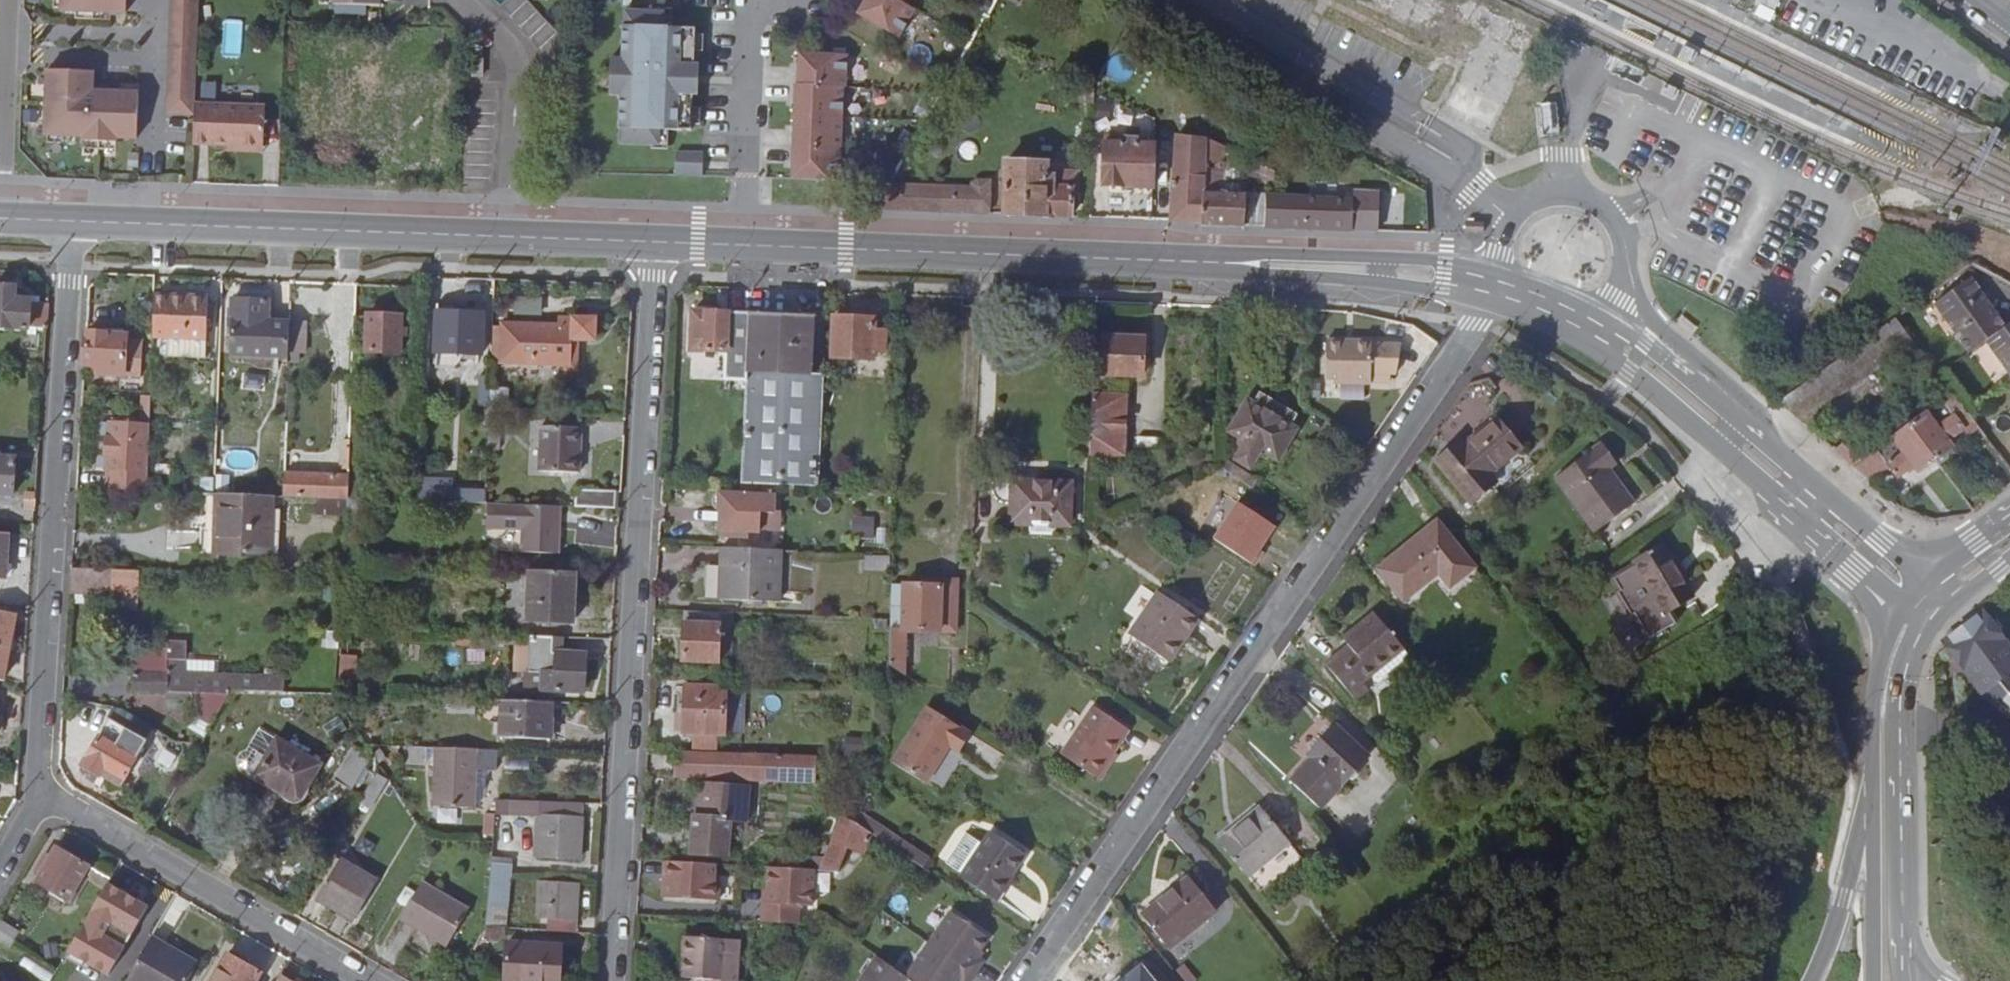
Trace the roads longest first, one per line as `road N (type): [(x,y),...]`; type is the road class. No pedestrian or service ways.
road 1 (secondary): [(1500,283),(1403,271),(655,242)]
road 2 (residential): [(1026,980),(1500,283)]
road 3 (residential): [(612,980),(655,242)]
road 4 (residential): [(39,798),(73,222)]
road 5 (secondary): [(507,236),(73,222)]
road 6 (secondary): [(1927,580),(1648,342),(1604,330)]
road 7 (secondary): [(1604,330),(1629,370),(1898,609)]
road 8 (residential): [(357,980),(39,798)]
road 9 (tertiary): [(1904,961),(1904,681),(1923,630)]
road 10 (residential): [(507,236),(518,72),(509,45),(459,0)]
road 11 (residential): [(9,0),(0,219)]
road 12 (trunk): [(1878,787),(1812,980)]
road 13 (tertiary): [(1878,787),(1875,980)]
road 14 (tertiary): [(1898,609),(1880,677),(1878,787)]
road 15 (secondary): [(655,242),(507,236)]

